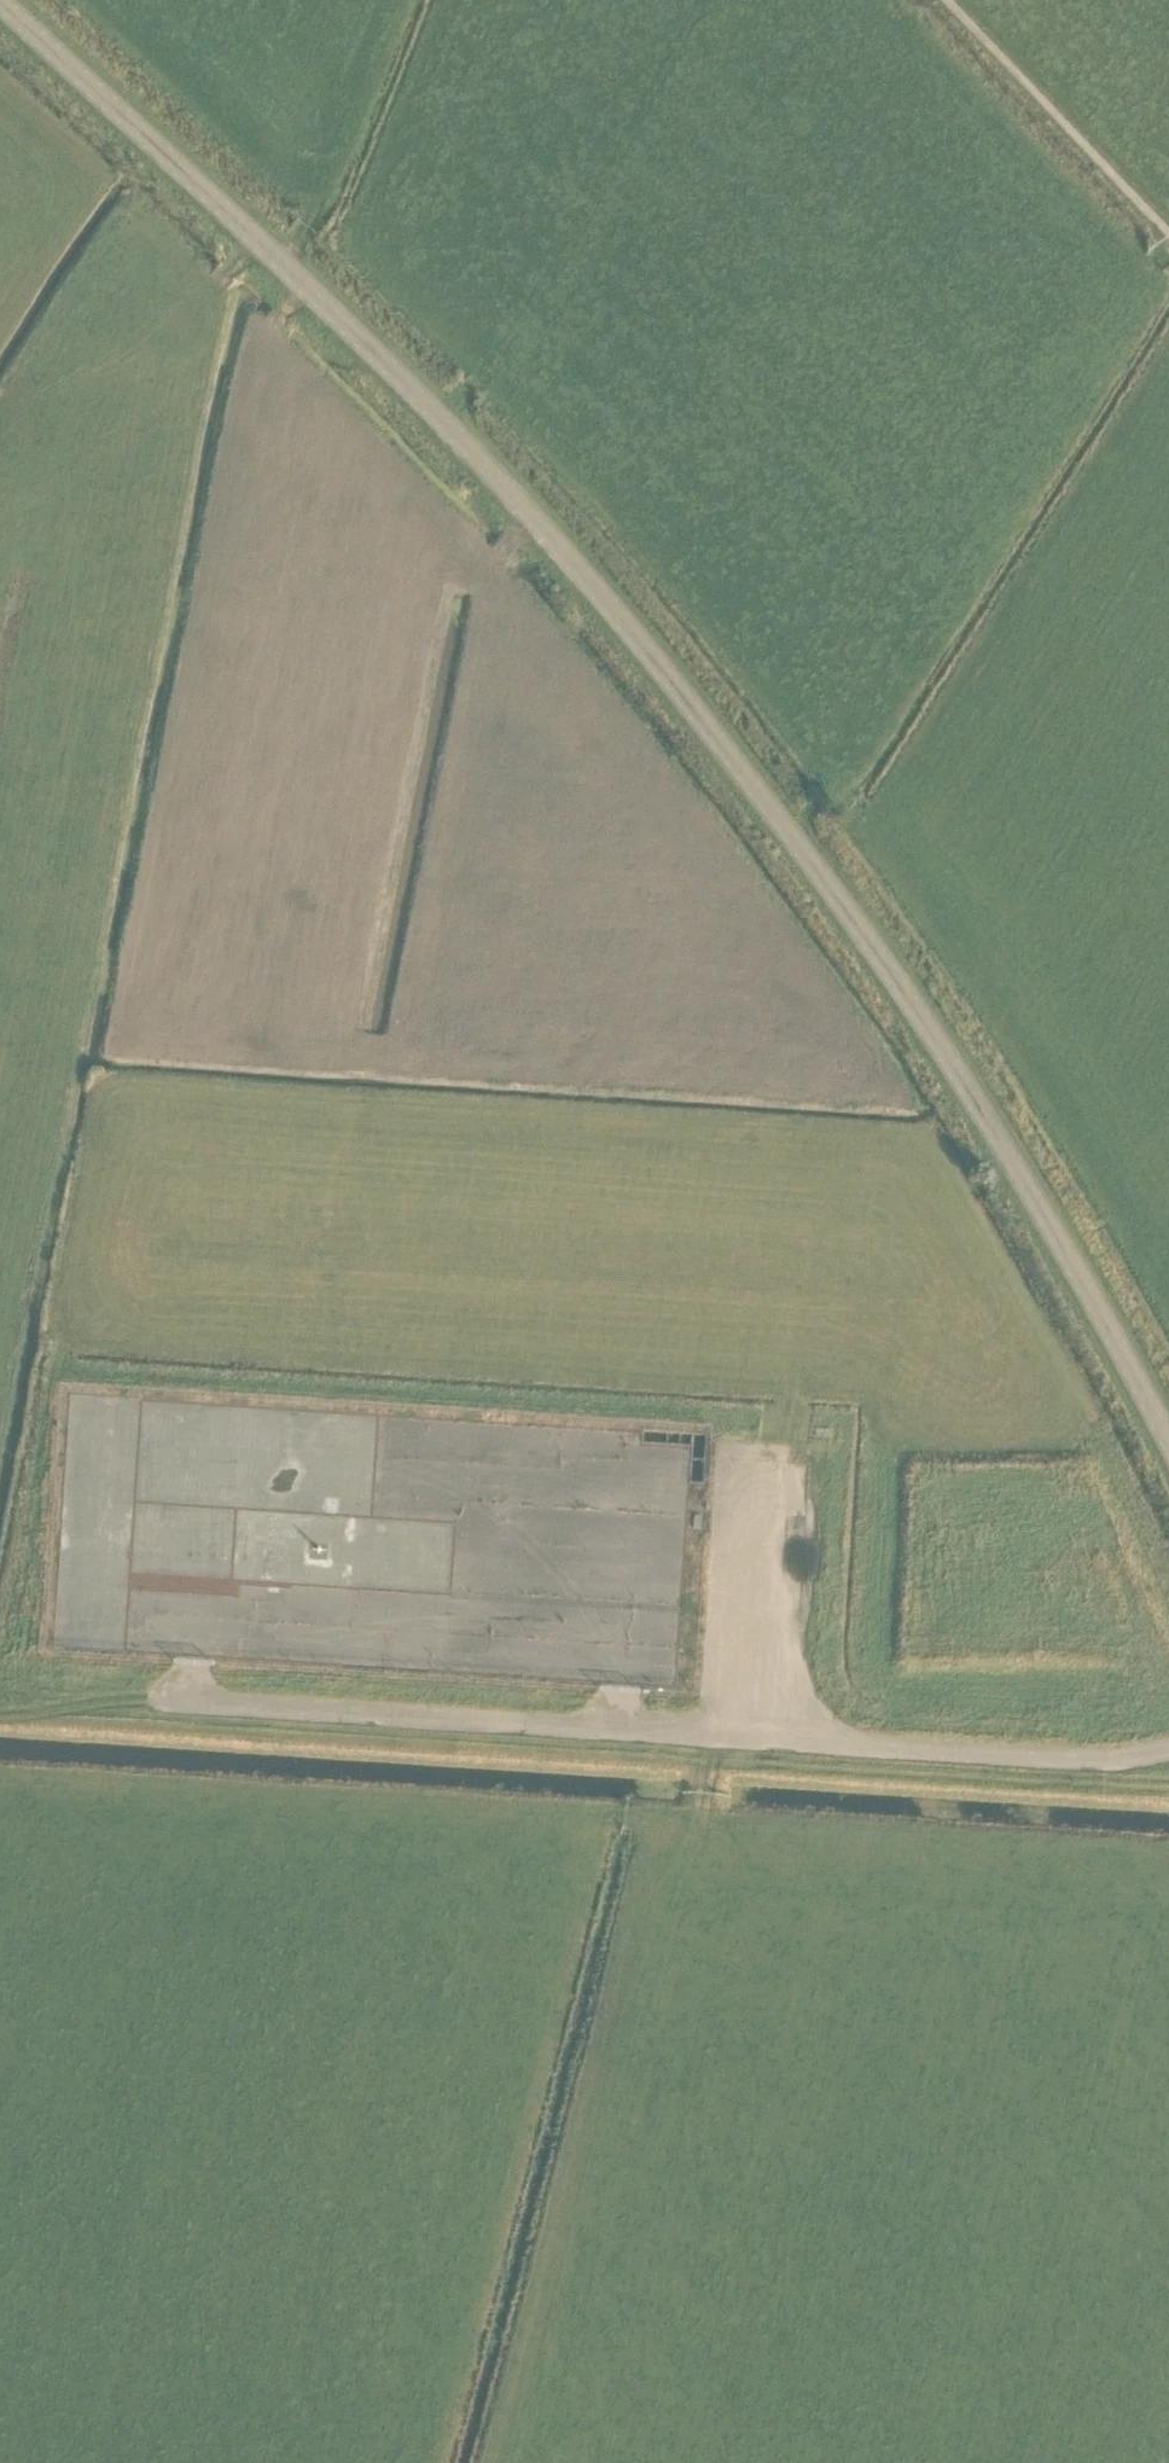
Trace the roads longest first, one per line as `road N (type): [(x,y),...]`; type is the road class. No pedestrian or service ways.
road 1 (tertiary): [(1168,1453),(990,1132),(841,908),(614,616),(293,283),(0,8)]
road 2 (track): [(943,0),(1168,236)]

